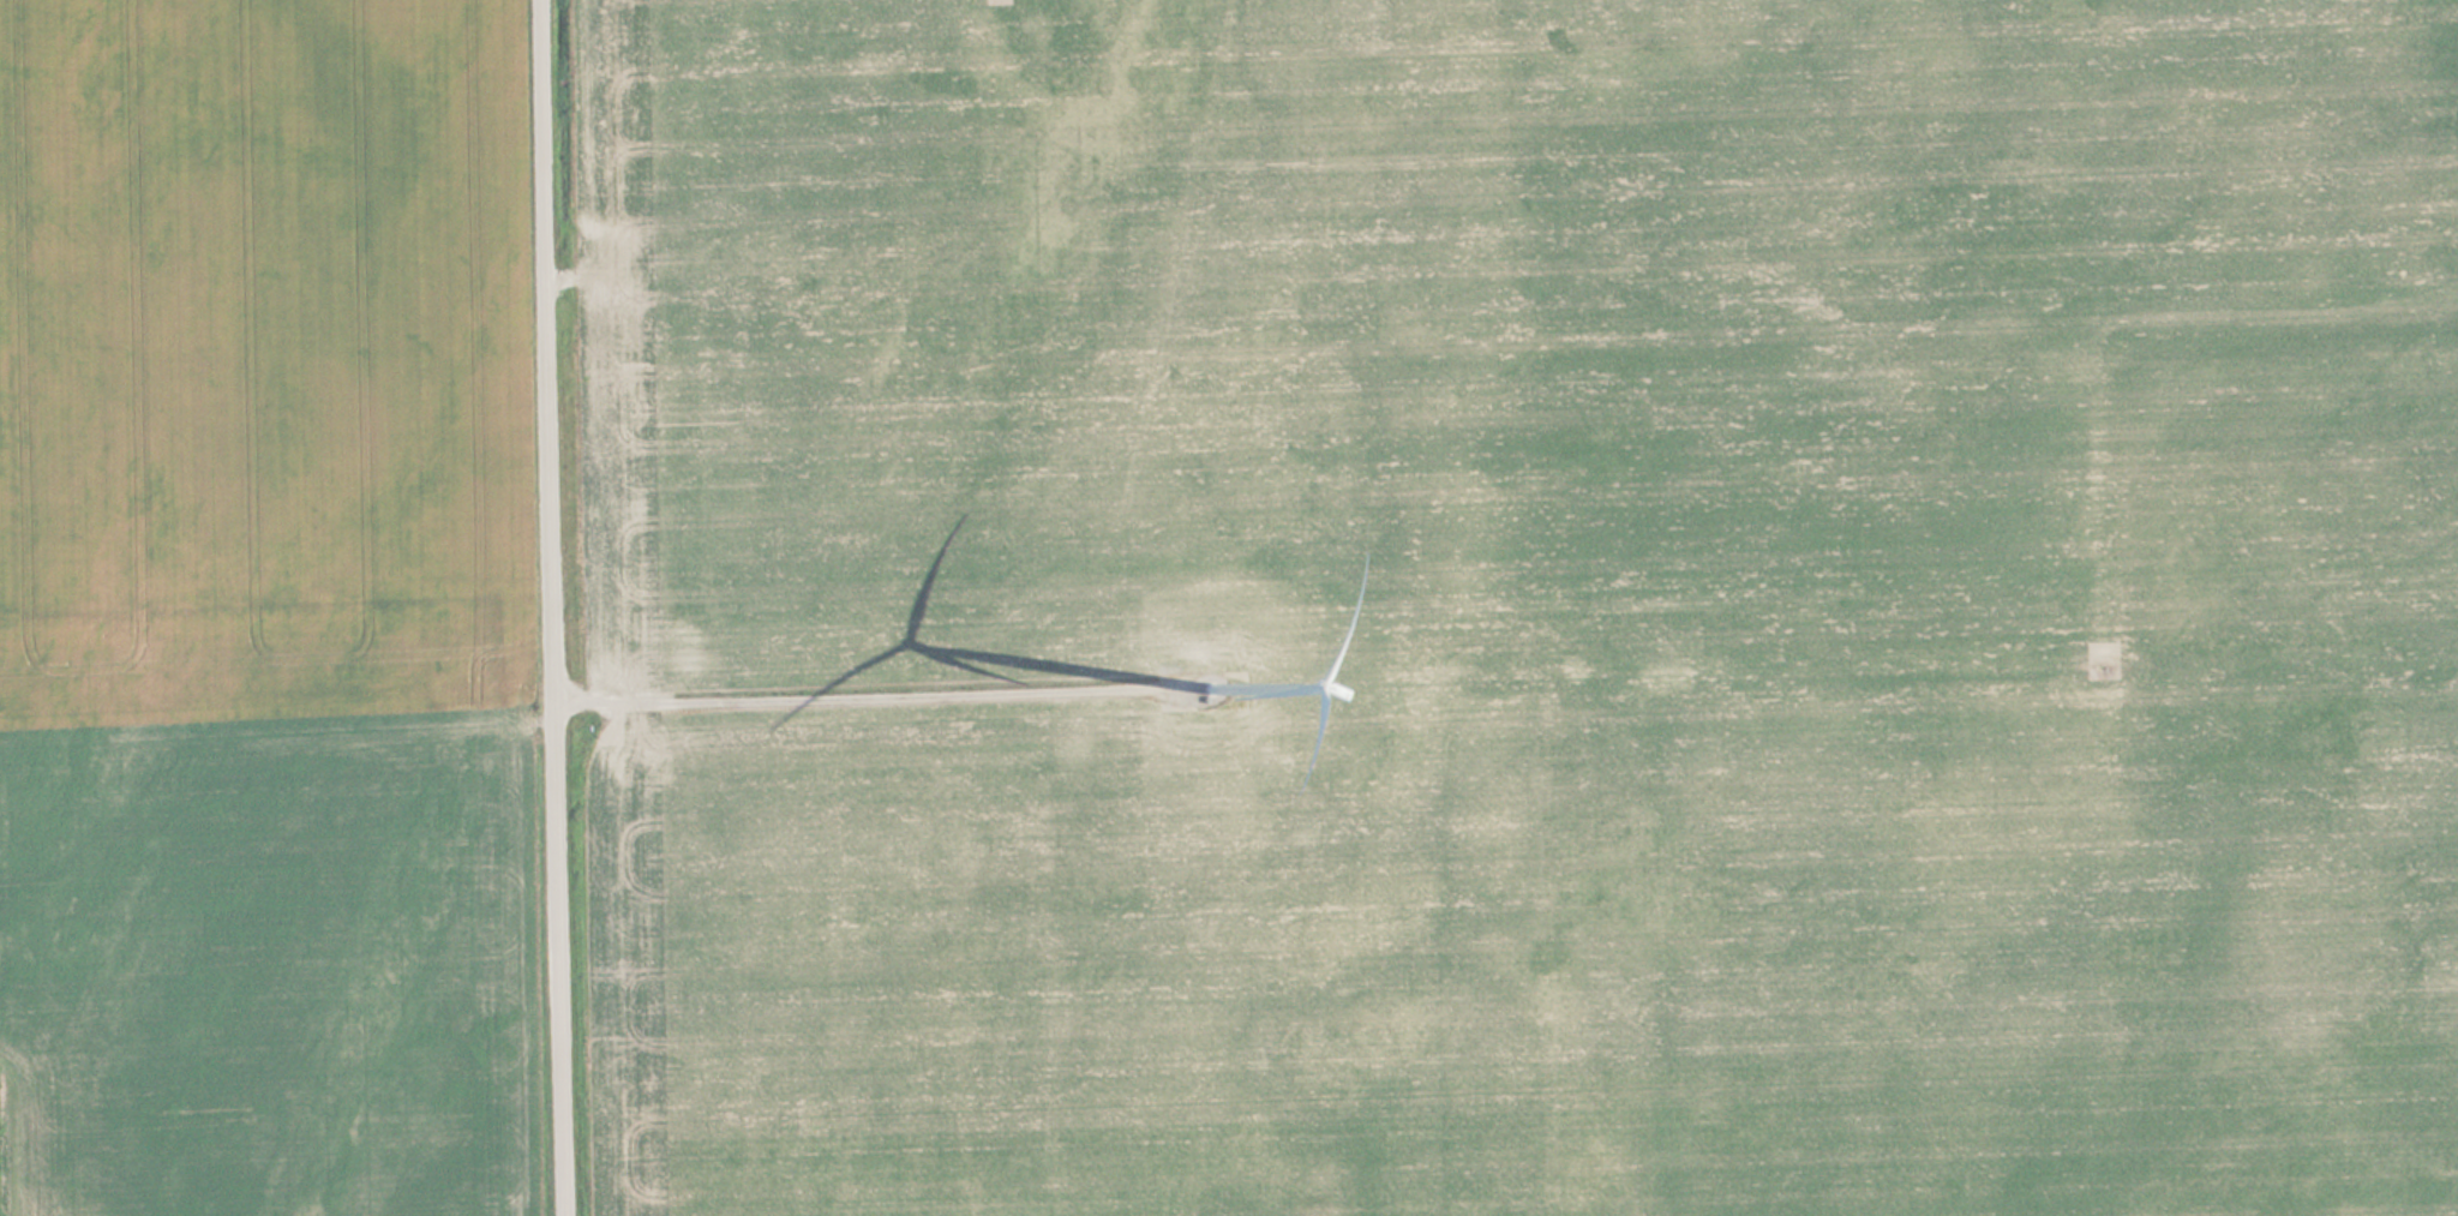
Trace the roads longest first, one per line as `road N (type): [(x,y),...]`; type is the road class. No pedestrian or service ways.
road 1 (residential): [(567,1215),(546,0)]

